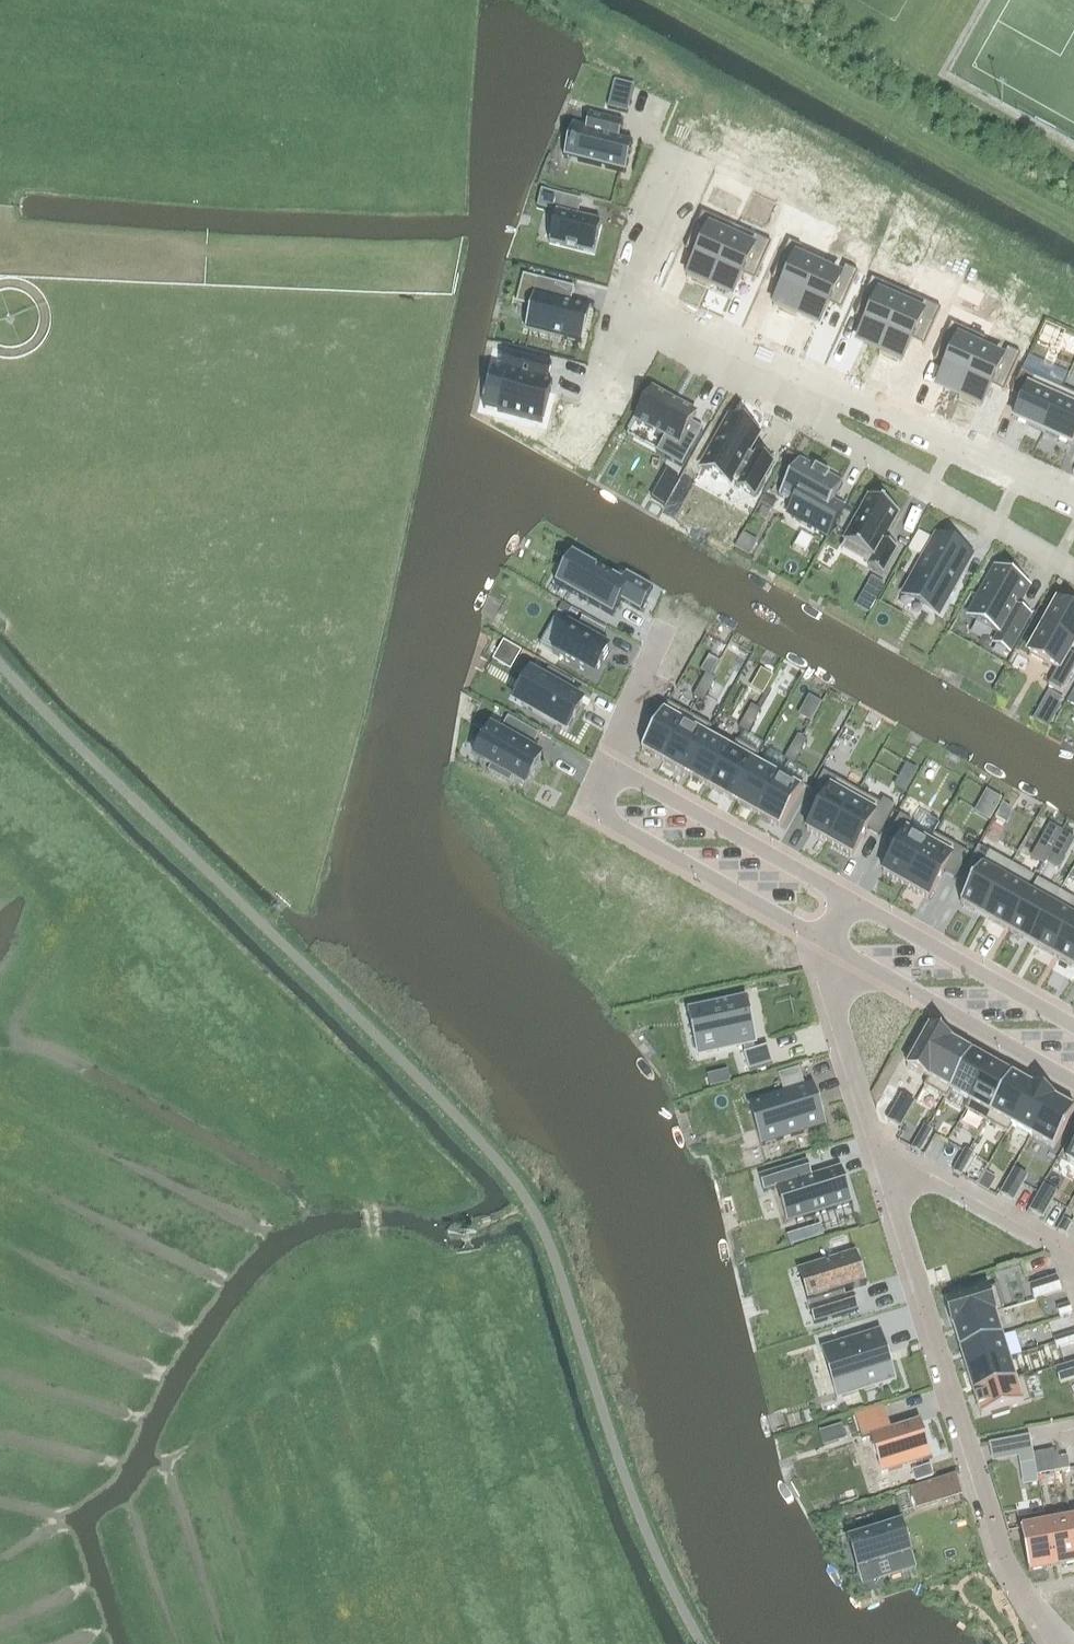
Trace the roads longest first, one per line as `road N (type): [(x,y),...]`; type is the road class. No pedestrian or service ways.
road 1 (unclassified): [(702,1643),(637,1512),(546,1236),(512,1178),(0,664)]
road 2 (residential): [(825,941),(826,978),(1005,1556),(1065,1643)]
road 3 (residential): [(626,288),(1073,488)]
road 4 (residential): [(604,760),(585,806),(825,941)]
road 5 (residential): [(825,941),(1073,1081)]
road 6 (residential): [(848,898),(604,760)]
road 7 (residential): [(1073,1025),(848,898)]
road 8 (residential): [(604,760),(662,627)]
road 9 (residential): [(671,154),(641,222),(626,288)]

